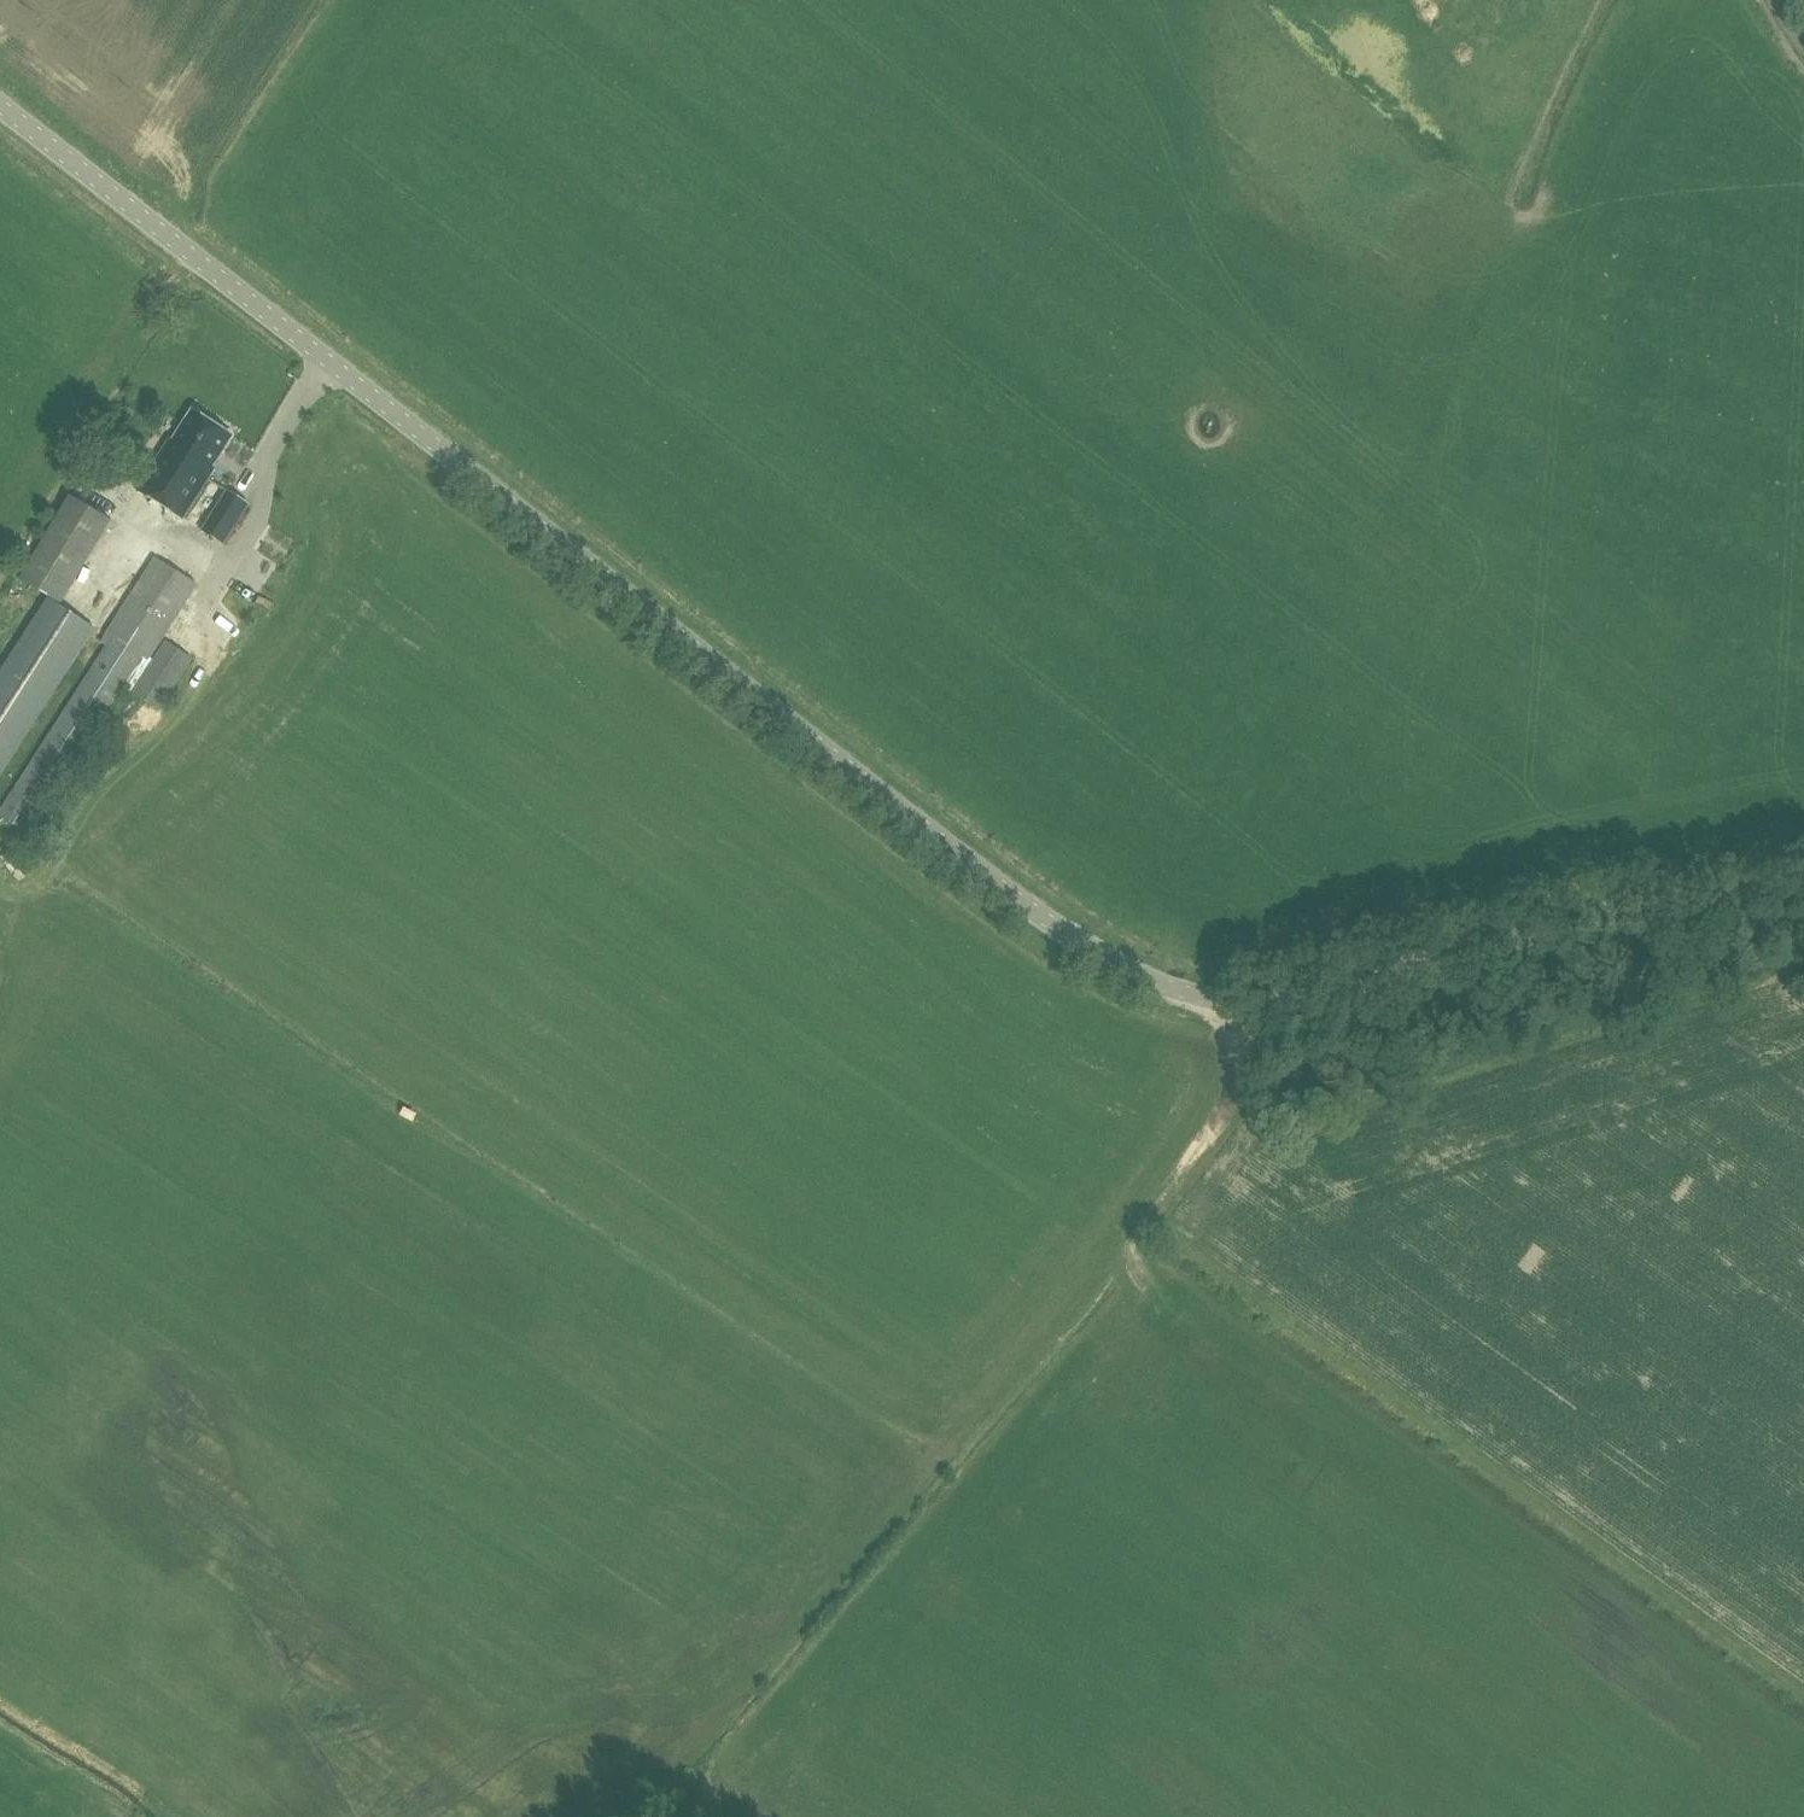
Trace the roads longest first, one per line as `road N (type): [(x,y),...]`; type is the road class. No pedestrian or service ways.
road 1 (tertiary): [(1803,872),(1292,1006),(1234,1007),(1182,996),(1084,947),(0,108)]

